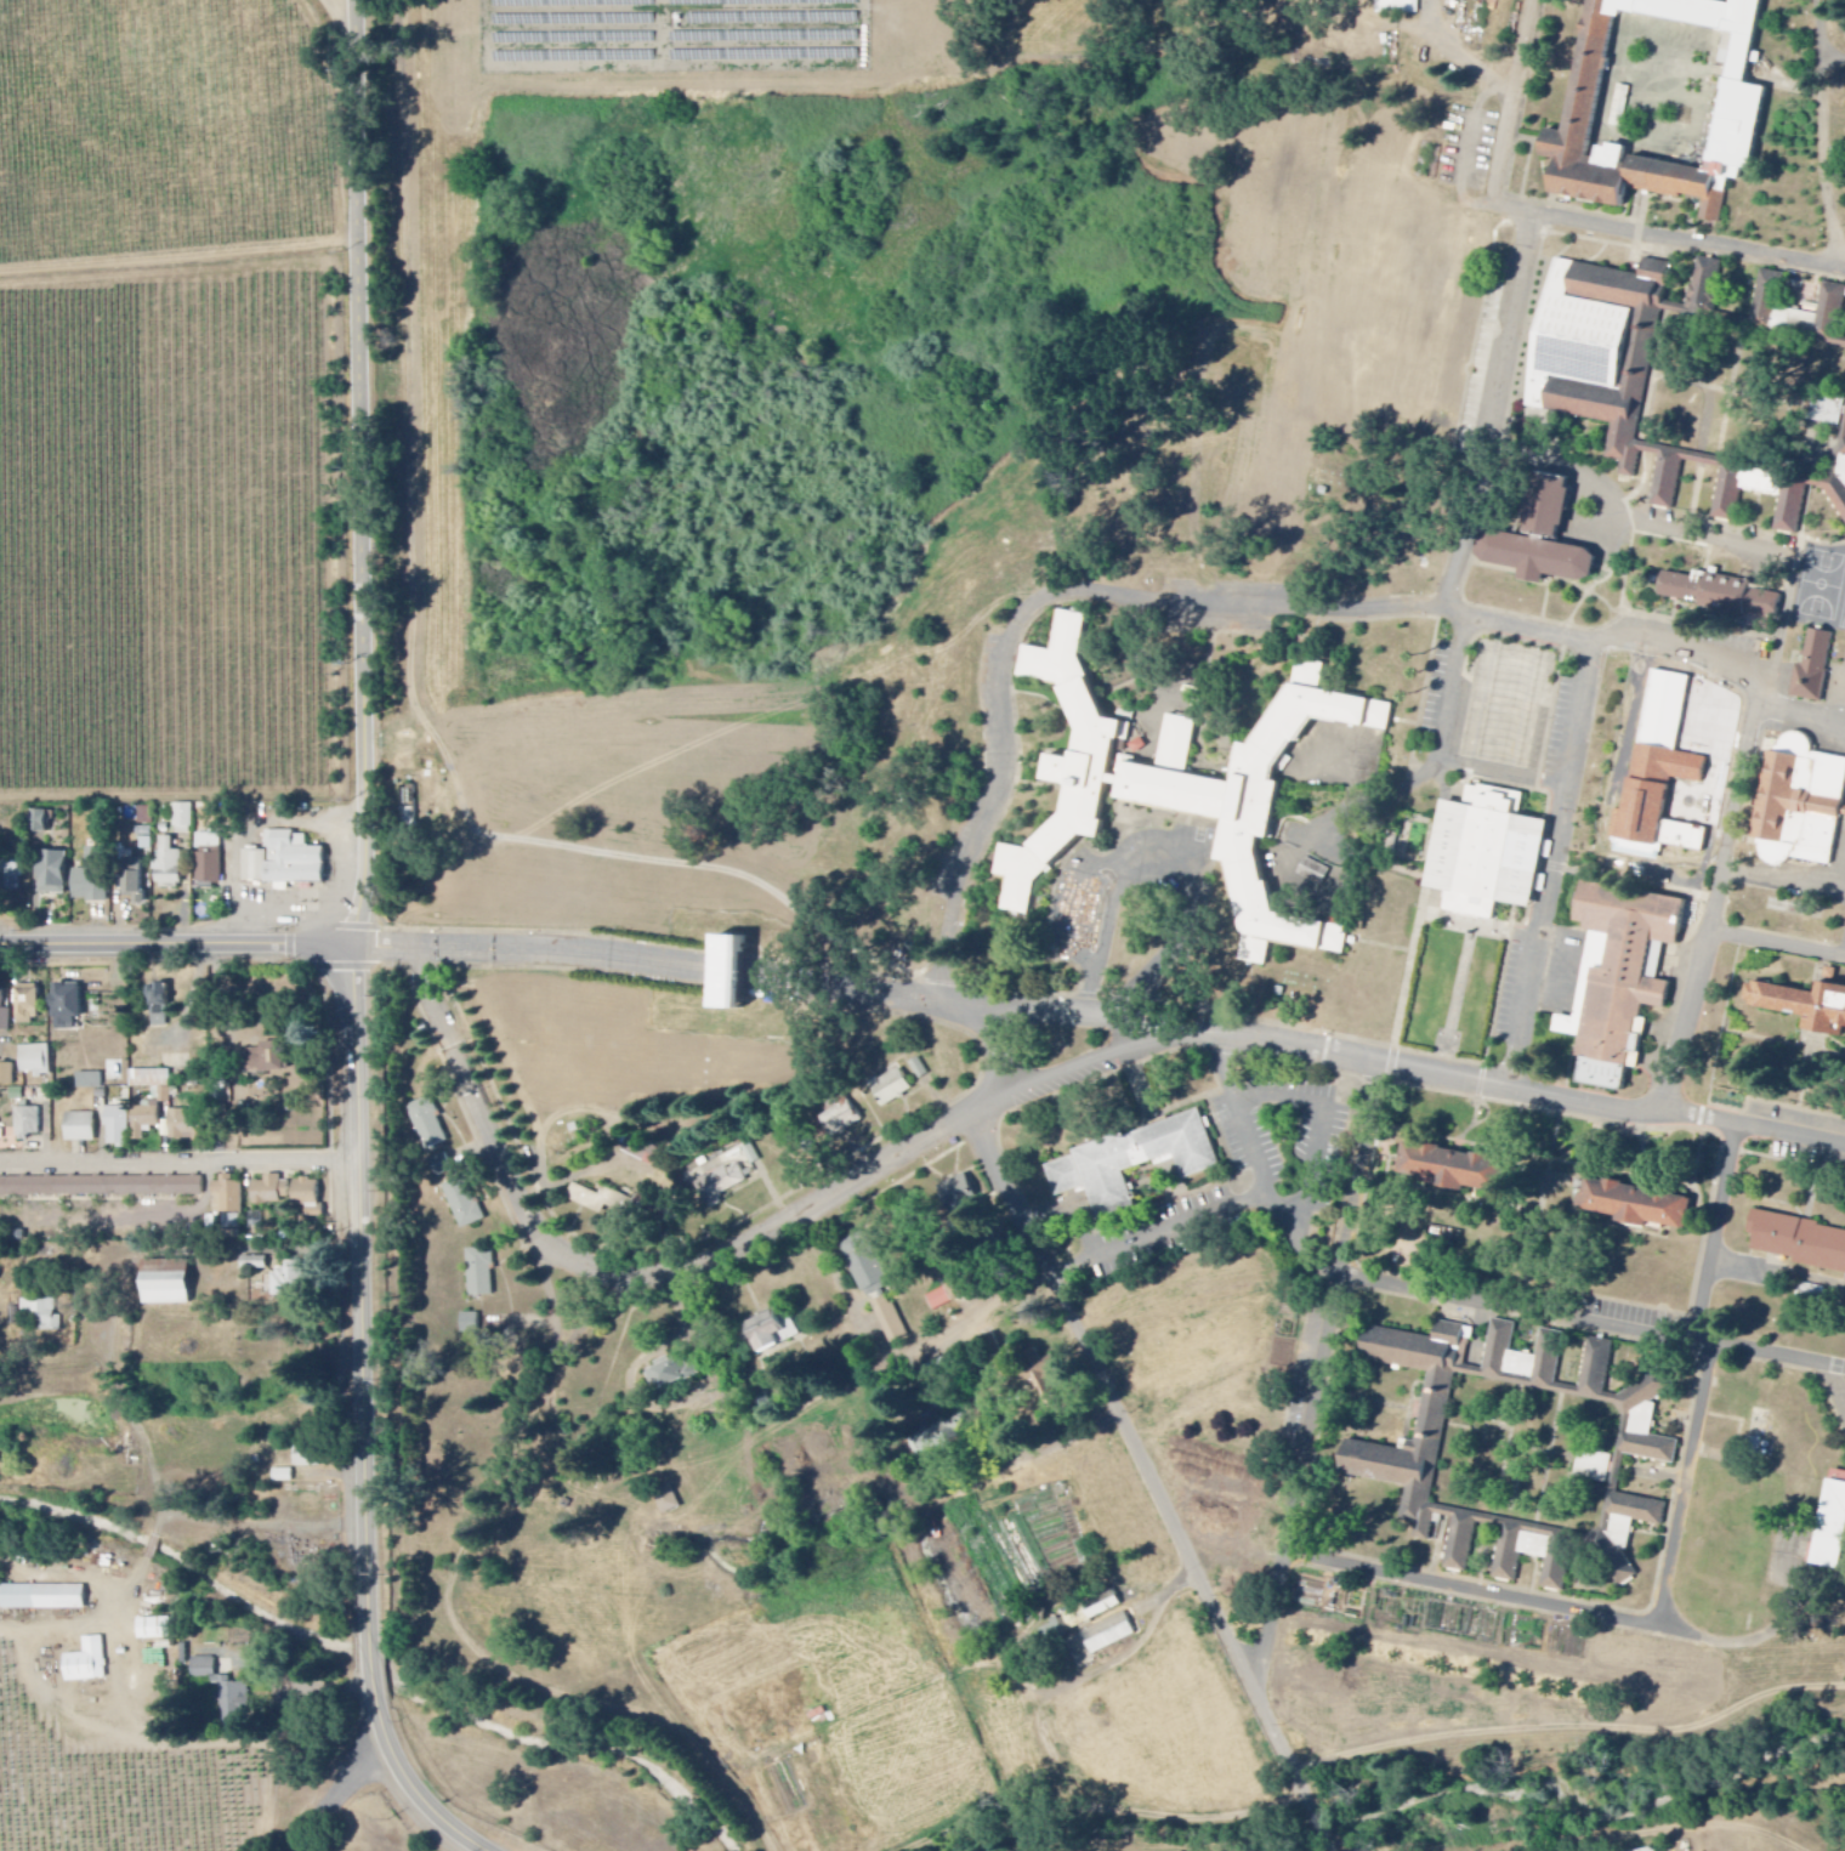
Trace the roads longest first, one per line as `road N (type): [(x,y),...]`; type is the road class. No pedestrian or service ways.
road 1 (track): [(1514,102),(1436,30),(1379,24),(1310,46),(1187,108),(1163,124),(1151,143),(1153,158),(1224,188),(1233,283),(1249,296),(1294,299),(1281,335),(1221,325),(1204,336),(1194,385),(1119,382),(1040,437),(939,528),(916,587),(859,655),(772,682),(456,715),(453,431),(466,154),(482,83),(915,87)]
road 2 (residential): [(1844,1146),(1590,1106),(1215,1030),(938,1005),(646,960),(359,950)]
road 3 (tertiary): [(359,950),(357,0)]
road 4 (track): [(951,1850),(1091,1829),(1228,1824),(1295,1785),(1370,1765),(1660,1758),(1844,1709)]
road 5 (residential): [(938,1005),(1007,767),(1003,687),(1010,649),(1031,624),(1058,611),(1101,607),(1448,613)]
road 6 (residential): [(1326,1850),(1147,1467),(969,1119)]
road 7 (residential): [(416,949),(529,1215),(567,1262),(614,1285),(683,1279),(761,1244),(969,1119)]
road 8 (track): [(614,1285),(509,1452),(452,1584),(450,1612),(465,1640),(509,1677),(554,1702),(681,1742),(766,1850)]
road 9 (tertiary): [(368,1622),(359,950)]
road 10 (residential): [(1259,1708),(1386,1066)]
road 11 (residential): [(1844,1372),(1340,1277)]
road 12 (residential): [(1597,646),(1514,1091)]
road 13 (residential): [(1673,1120),(1770,697)]
road 14 (residential): [(1448,613),(1597,646),(1651,643),(1693,654),(1844,733)]
road 15 (residential): [(1537,212),(1448,613)]
road 16 (residential): [(1292,1552),(1662,1630)]
road 17 (secondary): [(0,949),(359,950)]
road 18 (residential): [(0,1168),(359,1168)]
road 19 (residential): [(1844,270),(1537,212)]
road 20 (residential): [(1662,1630),(1714,1346)]
road 21 (residential): [(1827,0),(1828,174),(1844,249)]
road 22 (residential): [(1537,212),(1498,193),(1535,0)]
road 23 (residential): [(969,1119),(1181,1027)]
road 24 (residential): [(1692,1342),(1742,1126)]
road 25 (tertiary): [(484,1850),(421,1798),(394,1756),(370,1675)]
road 26 (residential): [(1844,960),(1720,932)]
road 27 (residential): [(969,1119),(1000,1075),(1003,1010)]

